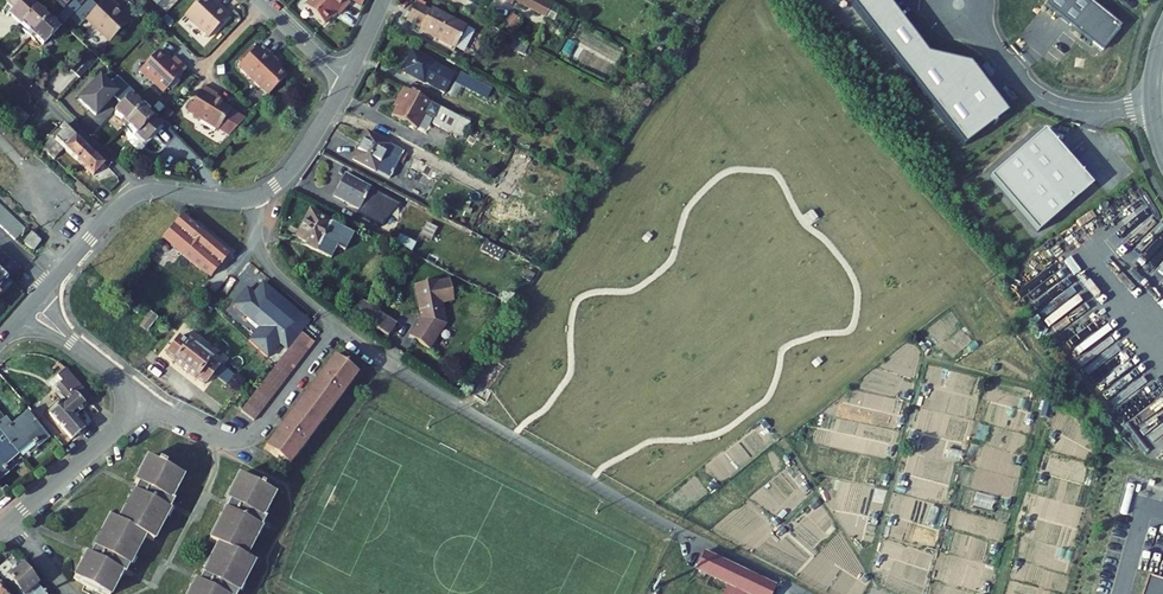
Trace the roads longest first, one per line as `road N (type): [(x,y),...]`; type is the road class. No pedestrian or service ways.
road 1 (unclassified): [(801,593),(398,370)]
road 2 (residential): [(149,401),(220,438),(251,435),(336,325)]
road 3 (residential): [(149,401),(0,529)]
road 4 (residential): [(136,196),(0,59)]
road 5 (residential): [(336,325),(265,262),(252,200)]
road 6 (residential): [(136,196),(31,309)]
road 7 (residential): [(346,83),(294,167),(252,200)]
road 8 (residential): [(31,309),(149,401)]
road 9 (residential): [(1162,34),(1152,93),(1162,153)]

